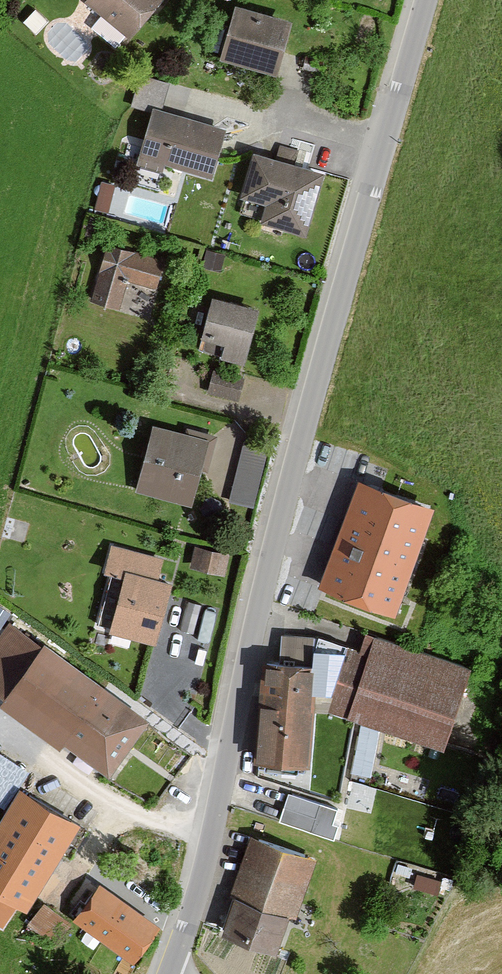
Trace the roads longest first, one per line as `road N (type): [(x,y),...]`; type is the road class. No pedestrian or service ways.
road 1 (tertiary): [(168,973),(187,922),(308,420),(423,0)]

